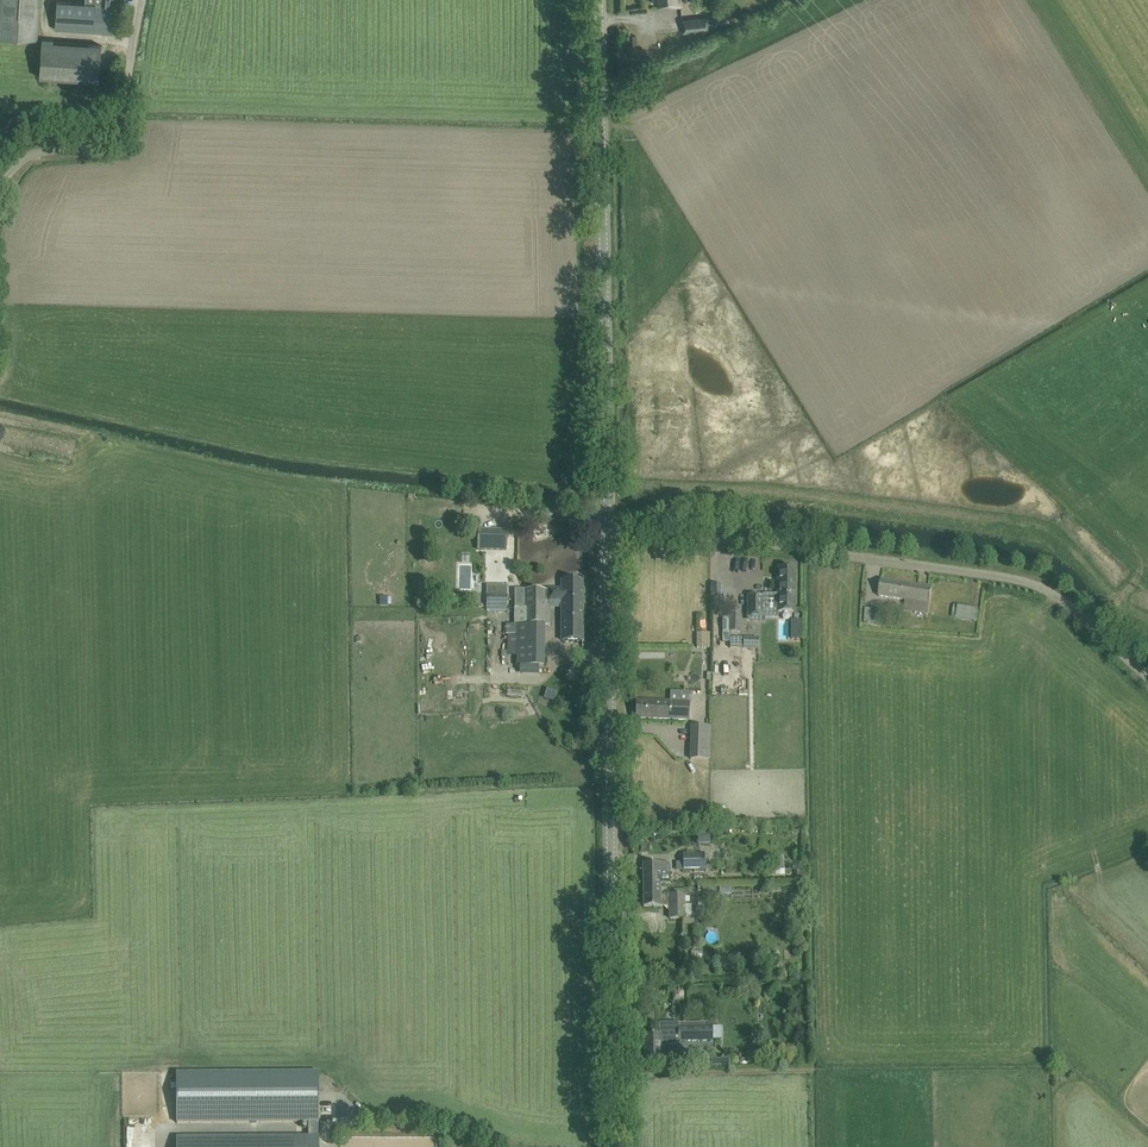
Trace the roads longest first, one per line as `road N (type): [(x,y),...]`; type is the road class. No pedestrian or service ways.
road 1 (tertiary): [(614,1146),(608,528)]
road 2 (unclassified): [(1147,677),(1065,601),(1029,582),(608,528)]
road 3 (tertiary): [(608,528),(600,0)]
road 4 (unclassified): [(0,183),(38,154),(110,140),(141,0)]

